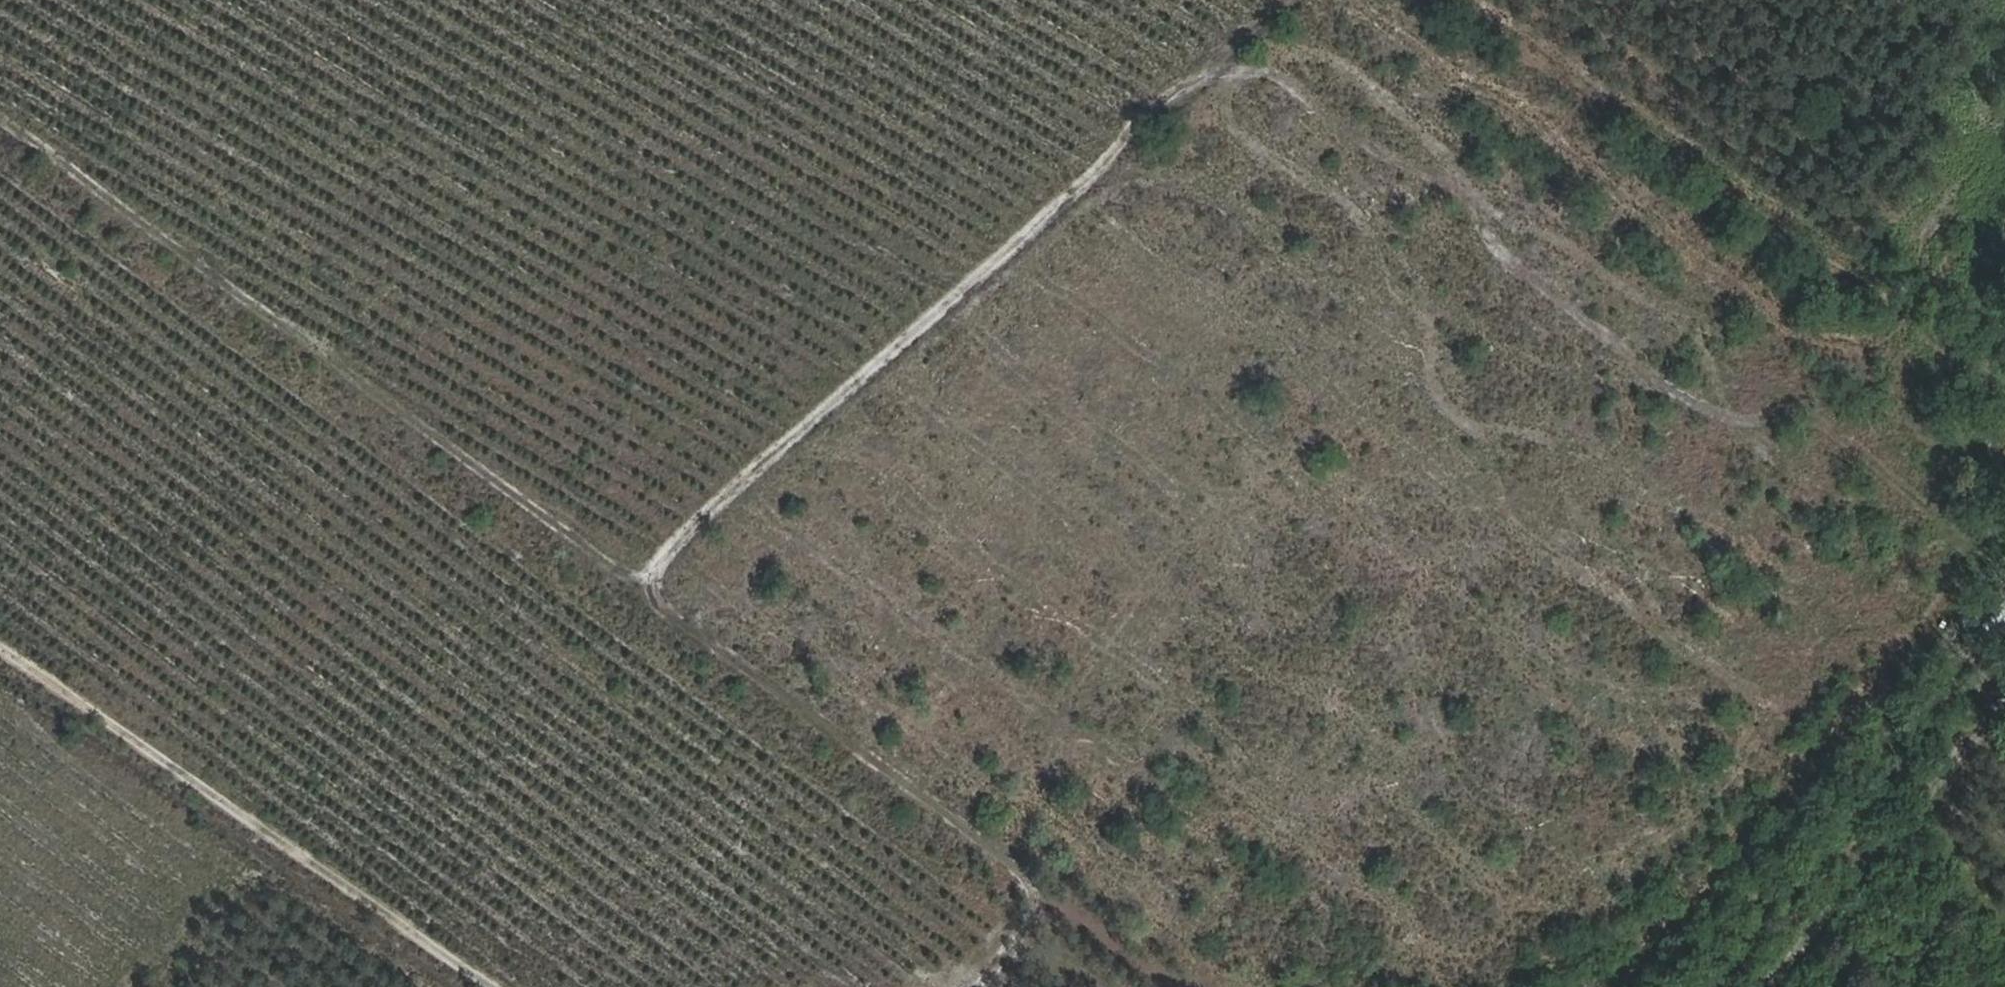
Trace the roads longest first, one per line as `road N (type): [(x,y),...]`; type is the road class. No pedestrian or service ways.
road 1 (track): [(497,986),(0,648)]
road 2 (track): [(1783,986),(2004,717)]

